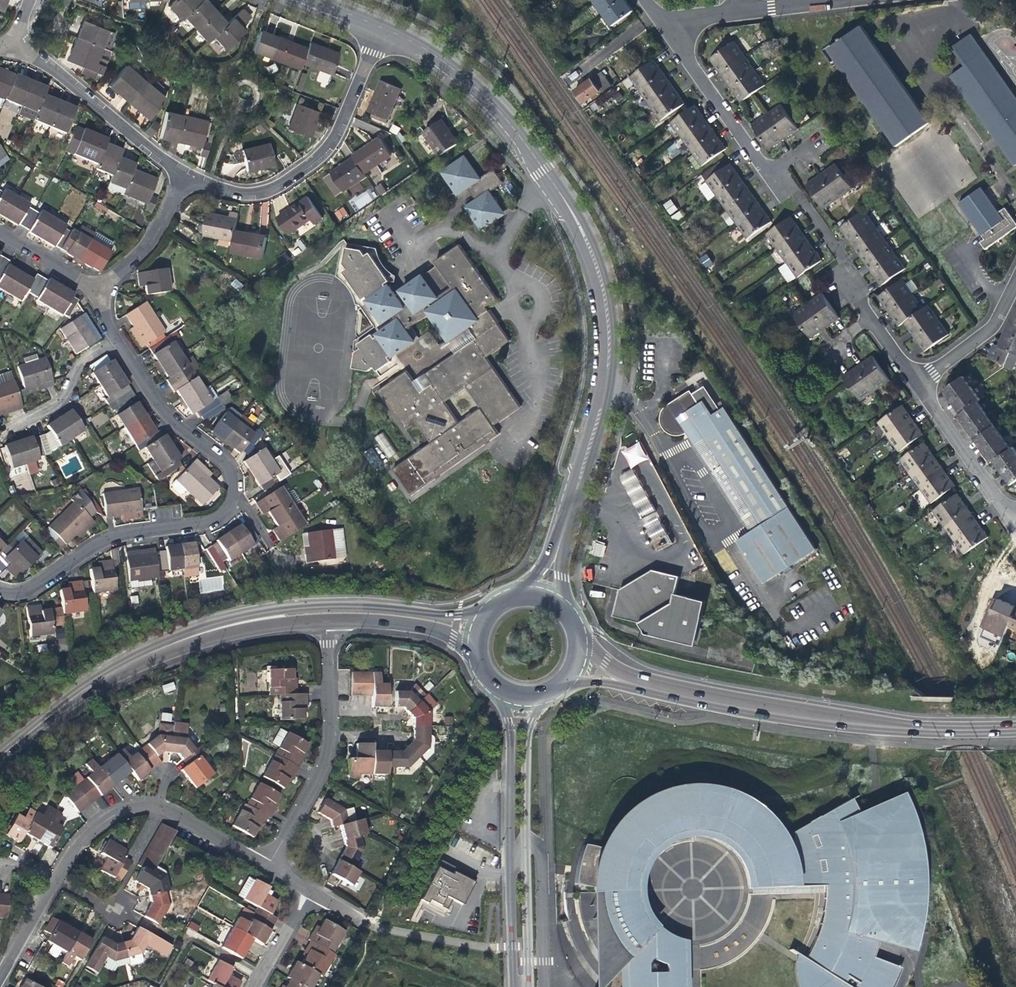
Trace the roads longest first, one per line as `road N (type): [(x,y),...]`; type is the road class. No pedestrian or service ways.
road 1 (residential): [(379,27),(423,47),(479,89),(559,194),(598,271),(608,334),(602,396),(541,596)]
road 2 (residential): [(117,340),(161,409),(219,456),(231,477),(229,498),(213,518),(110,535),(32,587),(0,589)]
road 3 (secondary): [(647,688),(844,722),(1015,728)]
road 4 (residential): [(265,864),(157,809),(120,811),(75,848),(0,977)]
road 5 (secondary): [(488,613),(273,611),(165,646)]
road 6 (tertiary): [(527,986),(528,738),(547,693)]
road 7 (tertiary): [(504,691),(508,923),(519,986)]
road 8 (residential): [(185,177),(250,195),(276,188),(322,156),(379,27)]
road 9 (residential): [(265,864),(318,771),(328,736),(324,621)]
road 10 (residential): [(11,47),(39,57),(185,177)]
road 11 (residential): [(791,194),(758,163),(662,23)]
road 12 (residential): [(920,374),(891,352),(797,202)]
road 13 (secondary): [(0,751),(99,680),(165,646)]
road 14 (residential): [(1015,529),(920,387),(920,374)]
road 15 (secondary): [(324,621),(435,629),(478,659)]
road 16 (secondary): [(165,646),(324,621)]
road 17 (residential): [(0,435),(59,403),(79,361),(117,340)]
road 18 (residential): [(98,291),(144,248),(185,177)]
road 19 (residential): [(1015,281),(996,323),(920,374)]

